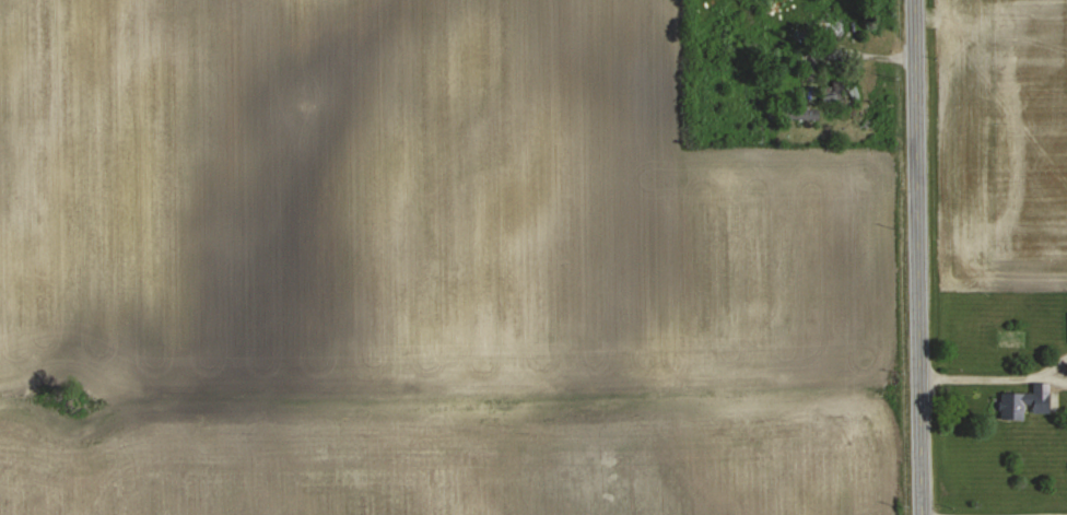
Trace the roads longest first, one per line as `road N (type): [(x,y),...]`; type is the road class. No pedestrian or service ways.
road 1 (primary): [(923,514),(916,0)]

